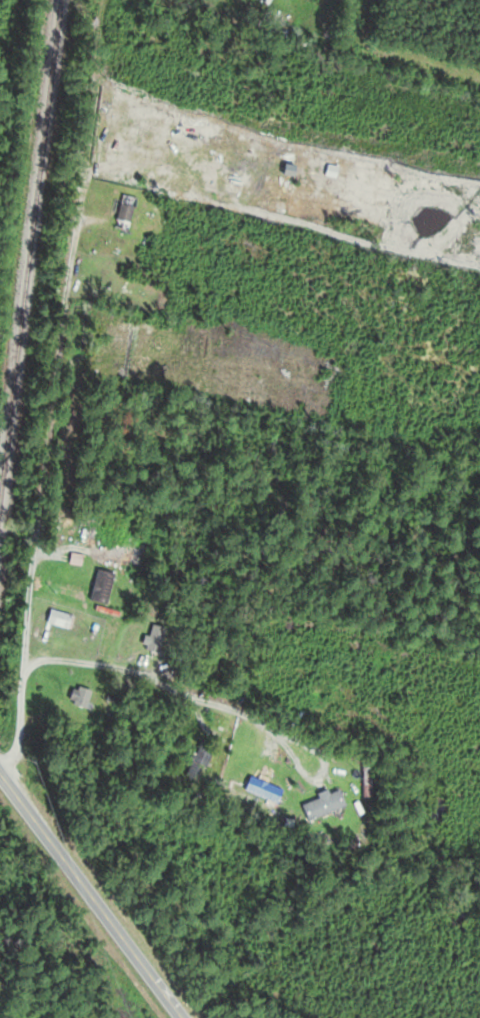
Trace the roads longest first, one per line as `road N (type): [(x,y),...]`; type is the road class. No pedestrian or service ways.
road 1 (primary): [(0,776),(180,1017)]

